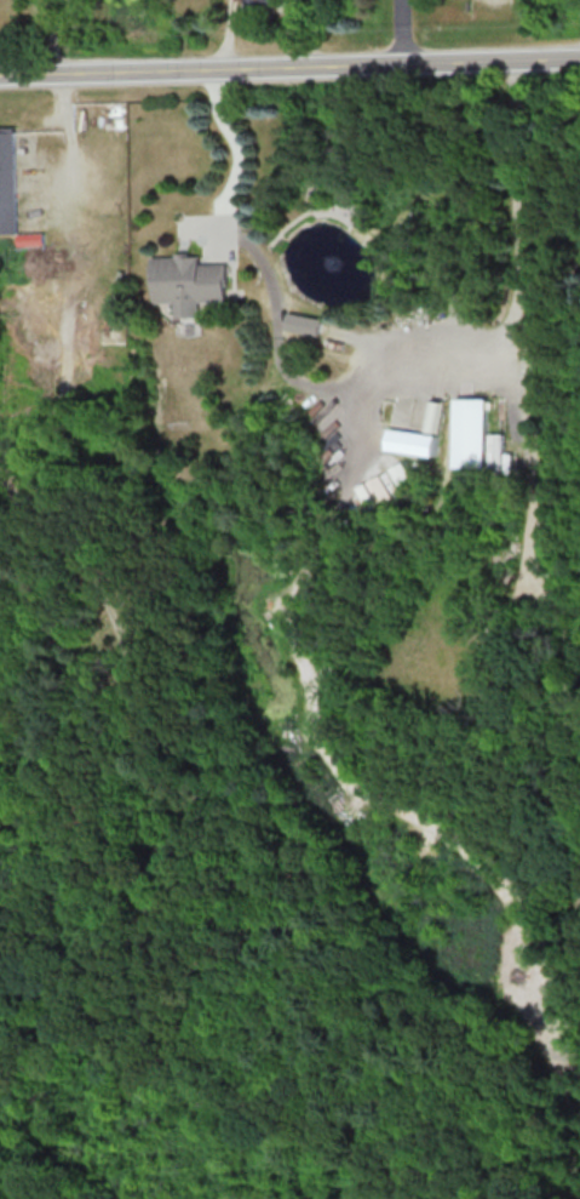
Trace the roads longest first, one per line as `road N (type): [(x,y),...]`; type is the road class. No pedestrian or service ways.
road 1 (secondary): [(0,76),(579,59)]

